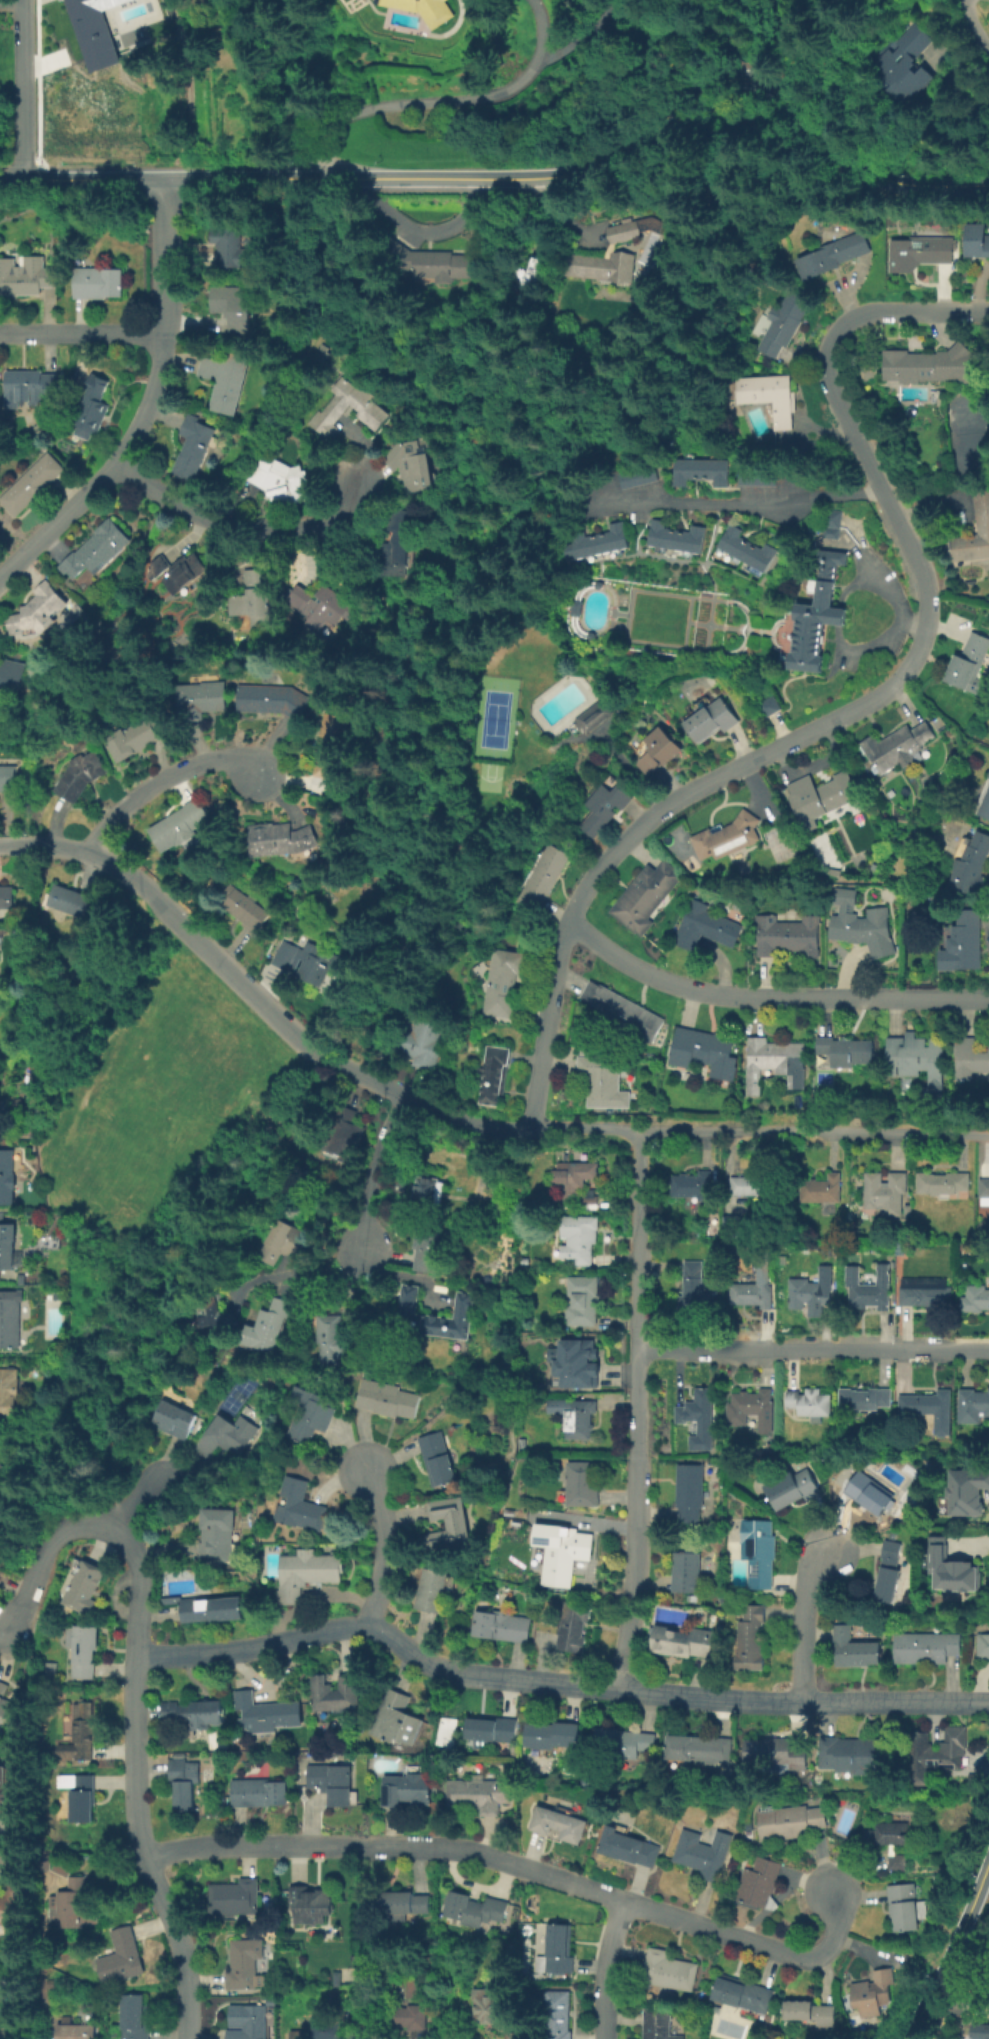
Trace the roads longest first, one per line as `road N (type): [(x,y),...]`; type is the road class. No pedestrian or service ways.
road 1 (residential): [(988,1134),(462,1122),(319,1055),(130,874),(67,849),(0,845)]
road 2 (residential): [(834,328),(822,353),(824,380),(923,585),(923,627),(913,654),(880,695),(657,806),(600,861),(579,890),(554,961),(527,1128)]
road 3 (secondary): [(988,182),(870,176),(751,82),(713,74),(688,86),(635,141),(567,173),(164,179)]
road 4 (residential): [(988,1704),(804,1705),(466,1677),(427,1665),(368,1628),(253,1650),(138,1657)]
road 5 (residential): [(833,1897),(837,1938),(810,1966),(451,1847),(221,1843),(142,1855)]
road 6 (residential): [(7,1631),(56,1533),(101,1526),(137,1556),(135,1824),(181,1955),(185,2038)]
road 7 (residential): [(638,1131),(638,1544),(616,1692)]
road 8 (residential): [(164,179),(164,333),(147,409),(104,478),(0,573)]
road 9 (residential): [(988,998),(720,995),(649,974),(566,921)]
road 10 (residential): [(988,1351),(640,1347)]
road 11 (residential): [(354,487),(329,524),(276,528),(186,510),(116,464)]
road 12 (residential): [(253,772),(212,760),(156,784),(127,804),(91,855)]
road 13 (tertiary): [(988,1857),(900,2038)]
road 14 (residential): [(21,0),(20,178)]
road 15 (secondary): [(164,179),(0,178)]
road 16 (residential): [(164,333),(0,333)]
road 17 (residential): [(829,1552),(809,1565),(804,1705)]
road 18 (residential): [(371,1471),(383,1500),(387,1557),(368,1628)]
road 19 (residential): [(988,312),(869,312),(834,328)]
road 20 (residential): [(405,1100),(371,1189),(362,1242)]
road 21 (residential): [(625,1901),(606,1960),(604,2038)]

